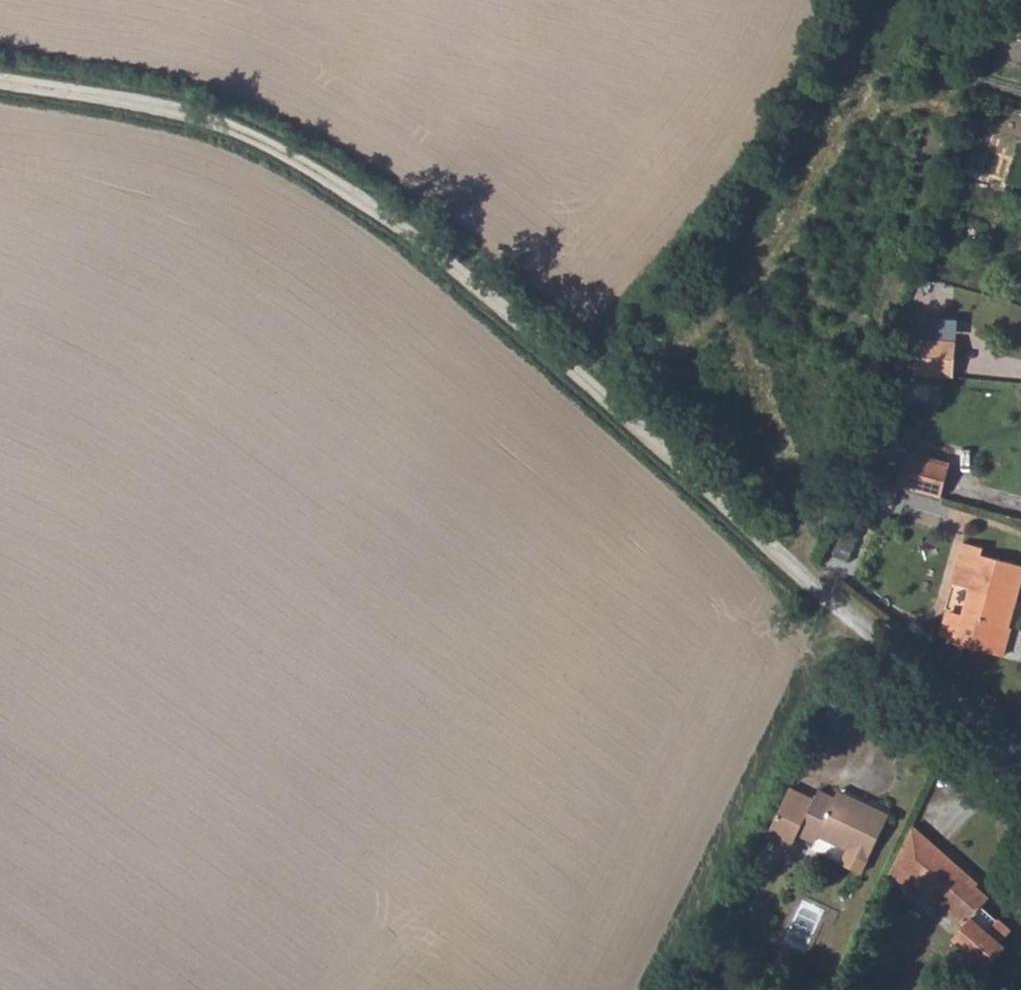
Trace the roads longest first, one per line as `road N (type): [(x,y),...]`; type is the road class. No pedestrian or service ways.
road 1 (track): [(0,79),(138,96),(236,127),(312,168),(495,293),(1020,742)]

